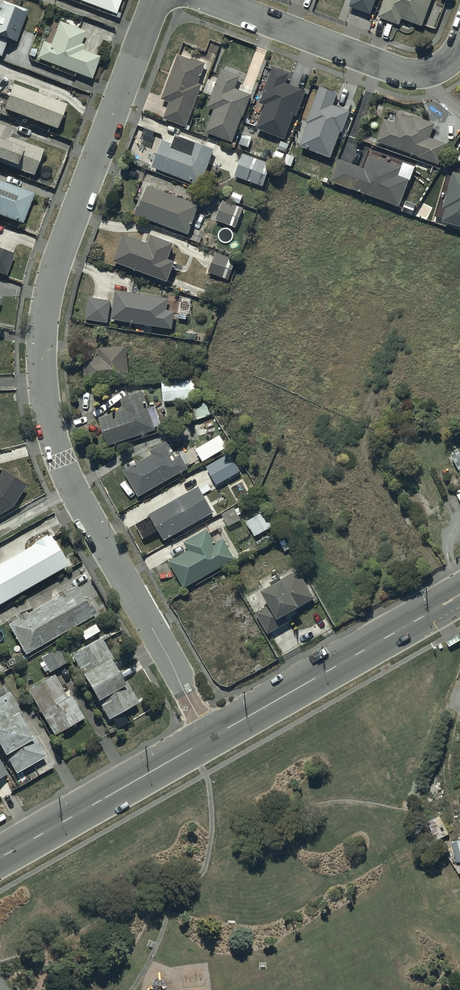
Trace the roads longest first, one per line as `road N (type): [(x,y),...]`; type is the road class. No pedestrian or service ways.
road 1 (residential): [(211,738),(72,493),(48,434),(41,378),(42,323),(58,264),(157,0)]
road 2 (primary): [(459,595),(211,738)]
road 3 (residential): [(220,0),(409,74),(442,70),(459,44)]
road 4 (primary): [(211,738),(0,857)]

